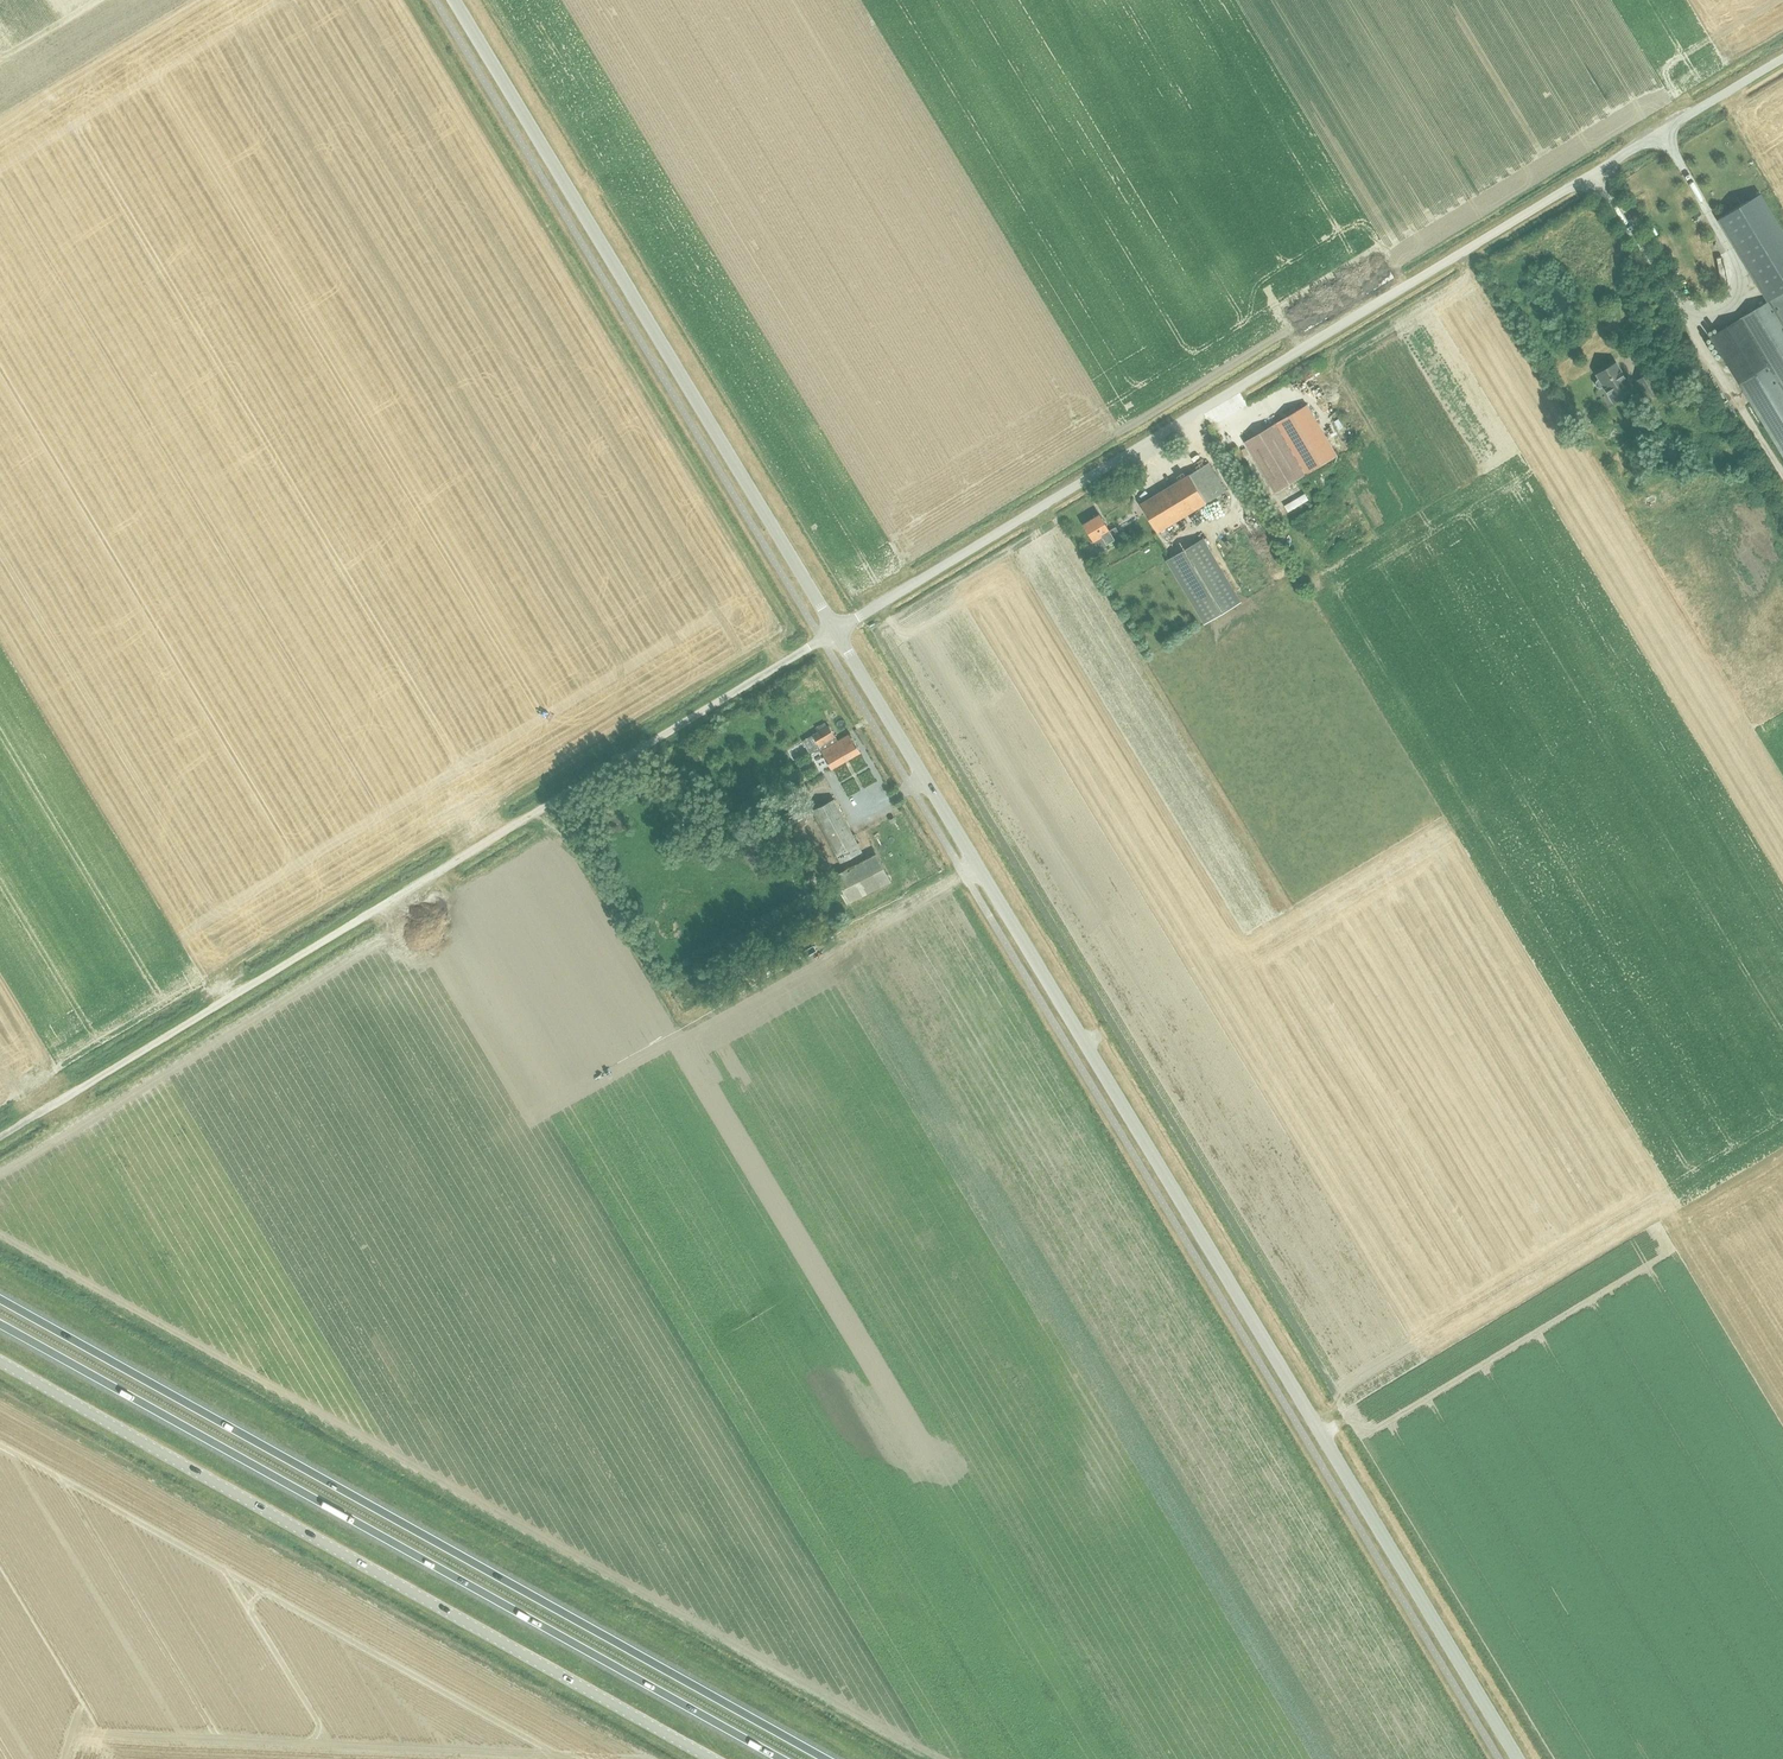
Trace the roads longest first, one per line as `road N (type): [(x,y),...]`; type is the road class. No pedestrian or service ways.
road 1 (tertiary): [(1518,1758),(837,631)]
road 2 (unclassified): [(837,631),(1782,60)]
road 3 (unclassified): [(0,1137),(837,631)]
road 4 (trunk): [(827,1758),(0,1298)]
road 5 (trunk): [(0,1325),(775,1758)]
road 6 (unclassified): [(0,1362),(714,1758)]
road 7 (tertiary): [(837,631),(455,0)]

